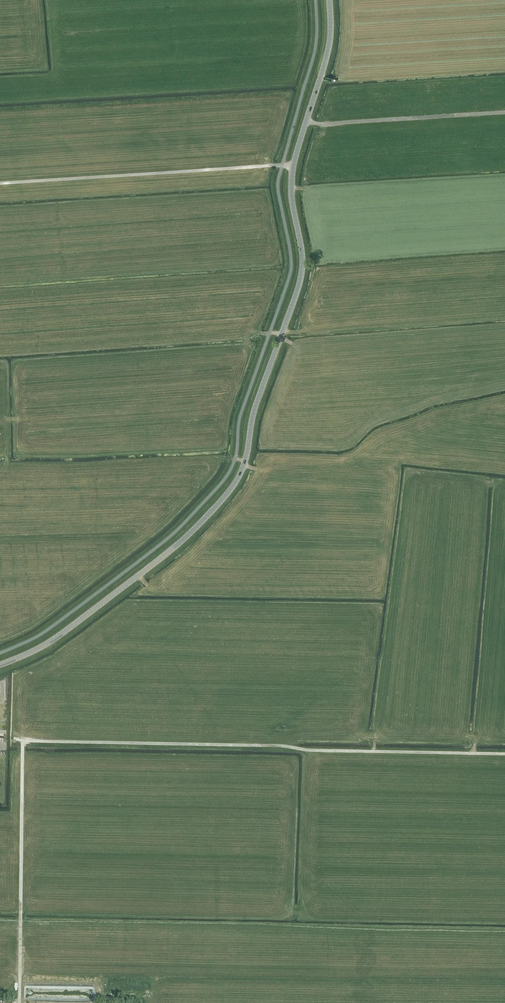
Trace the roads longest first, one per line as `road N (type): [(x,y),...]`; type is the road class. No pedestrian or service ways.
road 1 (secondary): [(330,0),(328,50),(292,174),(301,275),(240,475),(162,557),(46,644),(0,664)]
road 2 (track): [(19,1002),(22,741),(504,754)]
road 3 (track): [(306,121),(504,113)]

